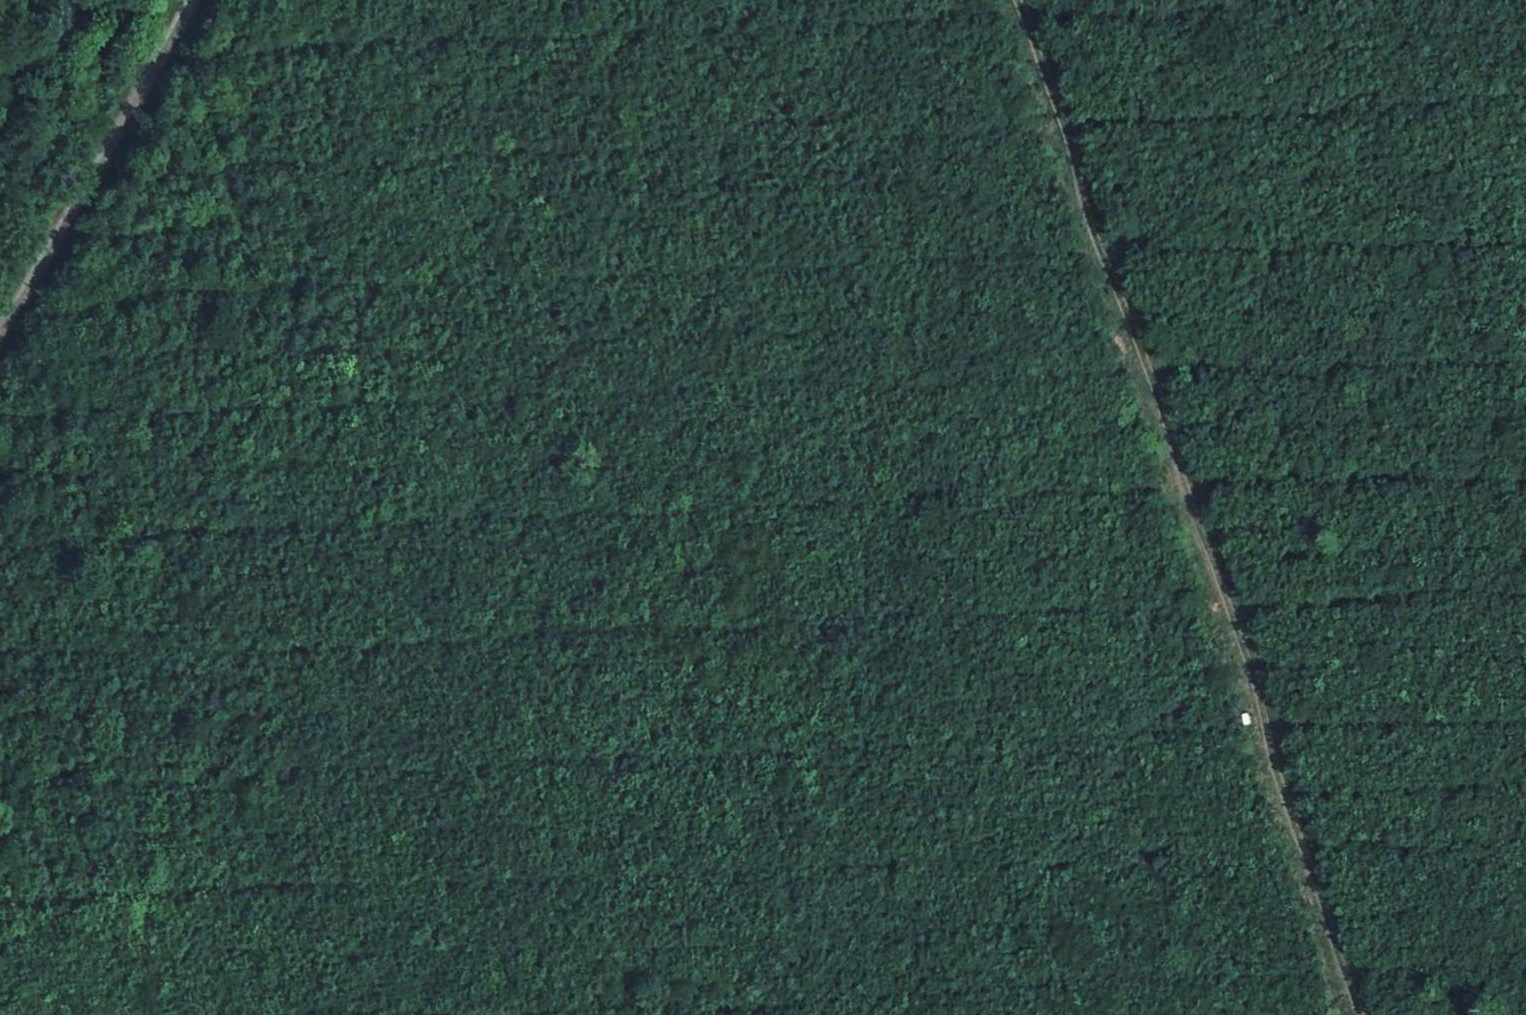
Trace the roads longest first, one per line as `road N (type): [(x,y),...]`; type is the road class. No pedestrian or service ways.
road 1 (track): [(0,333),(192,0)]

